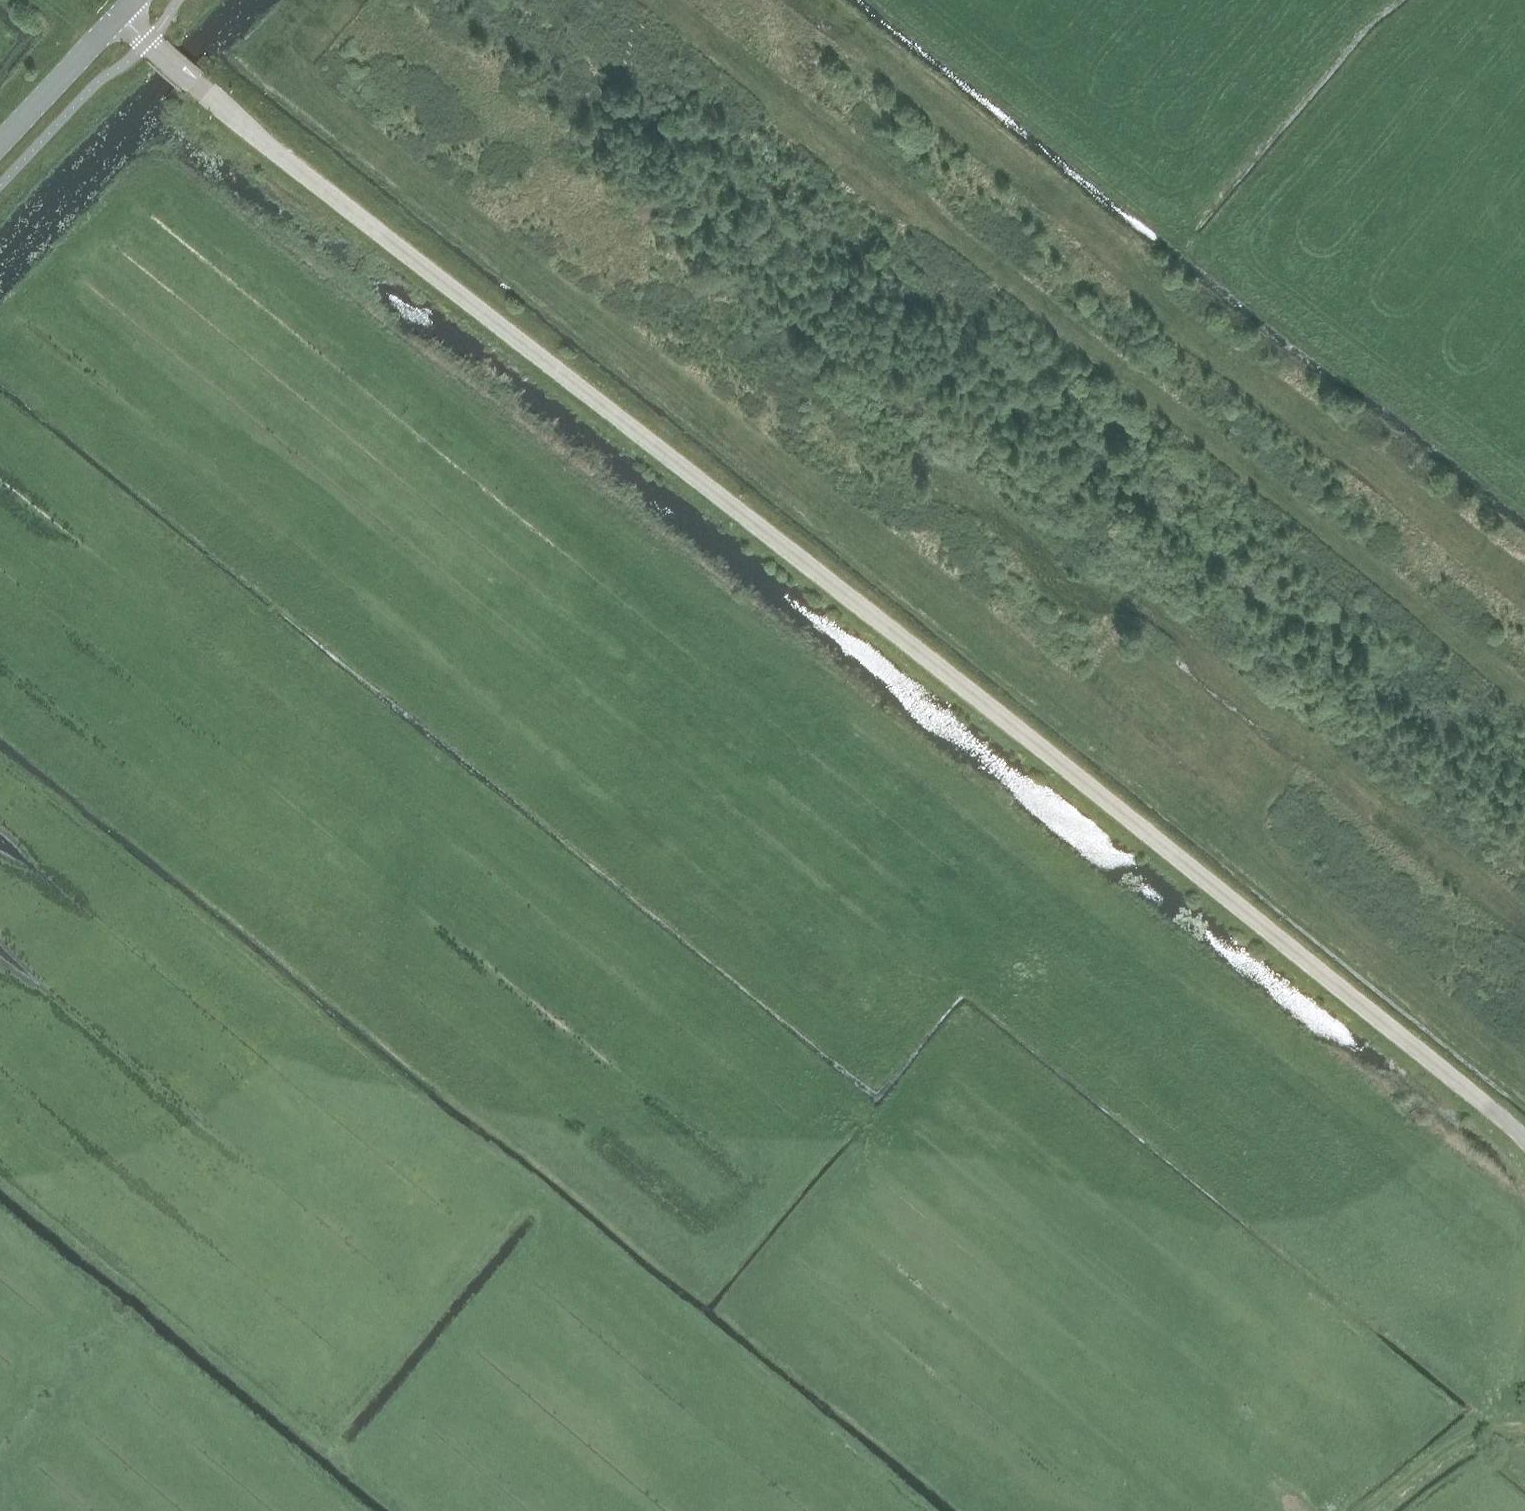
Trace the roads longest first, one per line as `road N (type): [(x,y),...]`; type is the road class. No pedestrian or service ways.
road 1 (unclassified): [(1524,1136),(285,161),(118,15)]
road 2 (tertiary): [(0,141),(118,15)]

